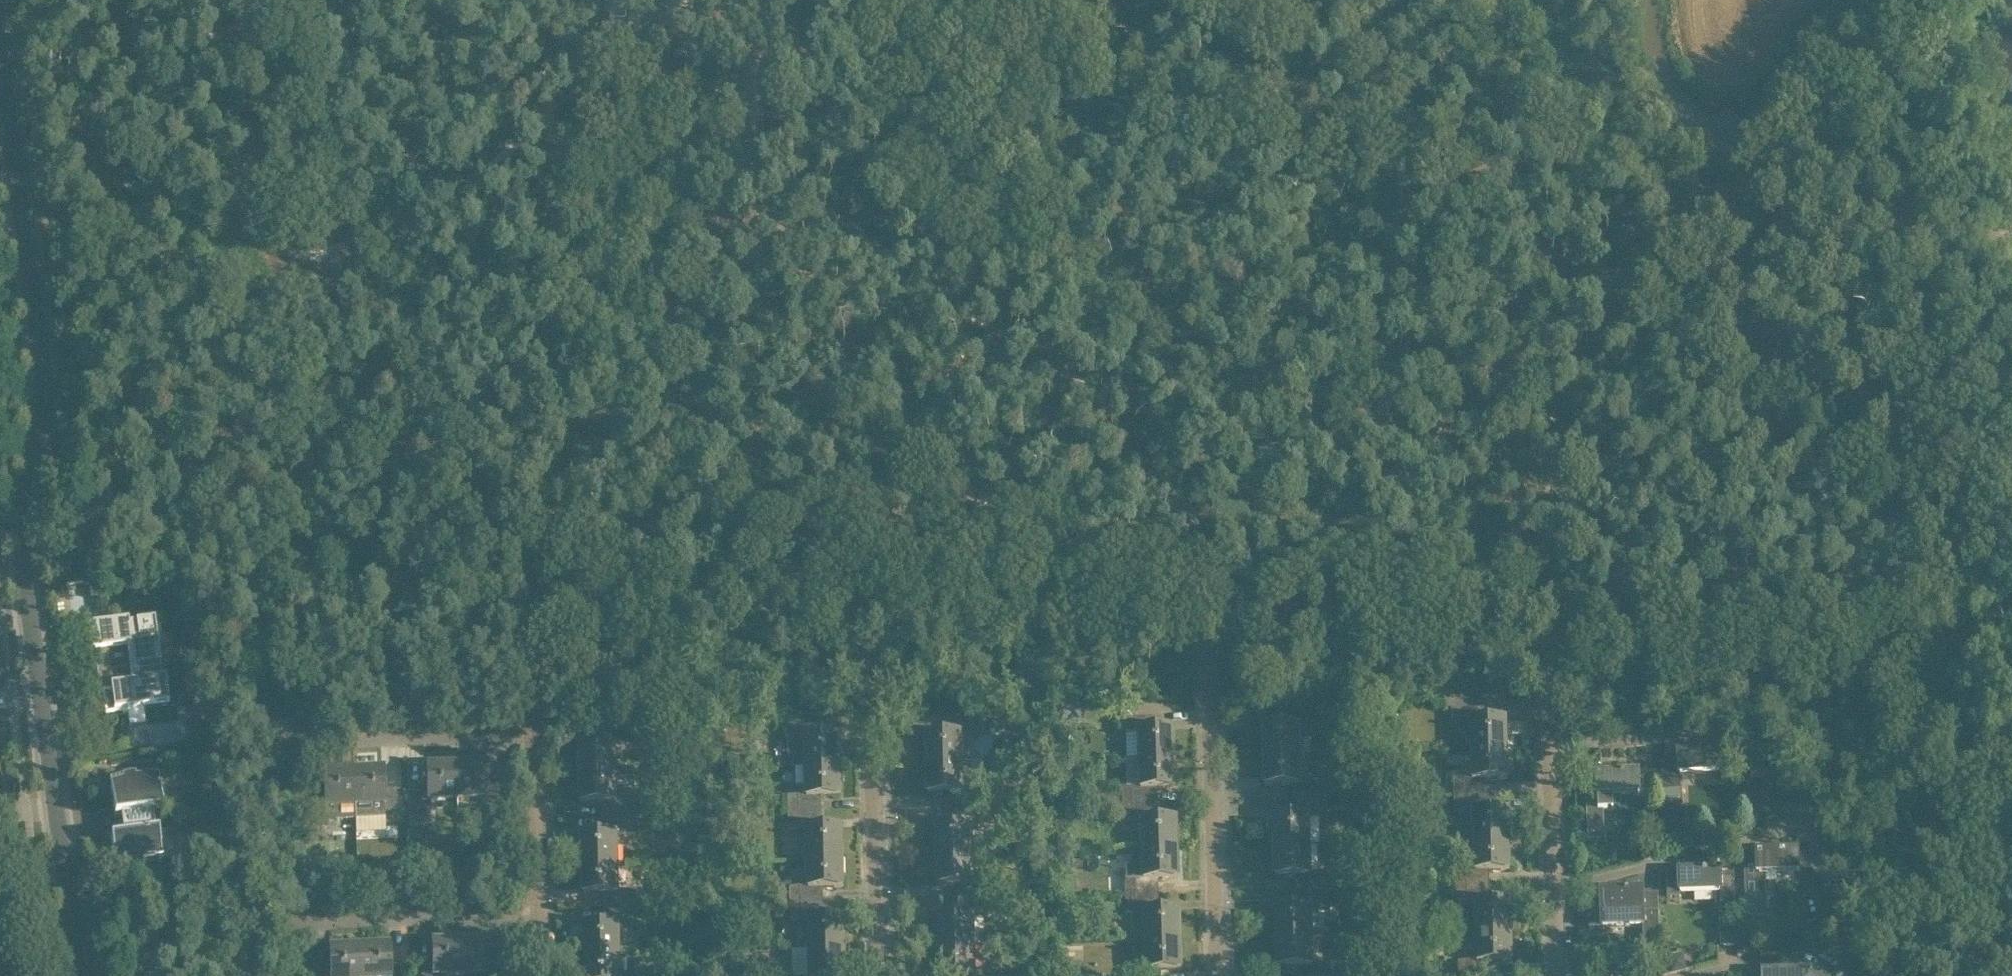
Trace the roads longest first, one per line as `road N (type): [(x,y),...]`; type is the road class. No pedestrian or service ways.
road 1 (tertiary): [(79,975),(26,584),(43,366),(0,37)]
road 2 (residential): [(2011,912),(1976,854),(1906,676),(1550,651)]
road 3 (residential): [(878,975),(869,613)]
road 4 (residential): [(1216,975),(1206,629)]
road 5 (residential): [(1550,651),(1206,629)]
road 6 (residential): [(1206,629),(869,613)]
road 7 (residential): [(1809,834),(1767,729),(1553,739)]
road 8 (residential): [(869,613),(544,595)]
road 9 (residential): [(1554,890),(1809,834)]
road 10 (residential): [(297,921),(535,920)]
road 11 (residential): [(298,744),(532,740)]
road 12 (residential): [(535,920),(532,740)]
road 13 (residential): [(1695,975),(1846,938)]
road 14 (residential): [(1554,890),(1553,739)]
road 15 (residential): [(532,740),(530,613),(544,595)]

